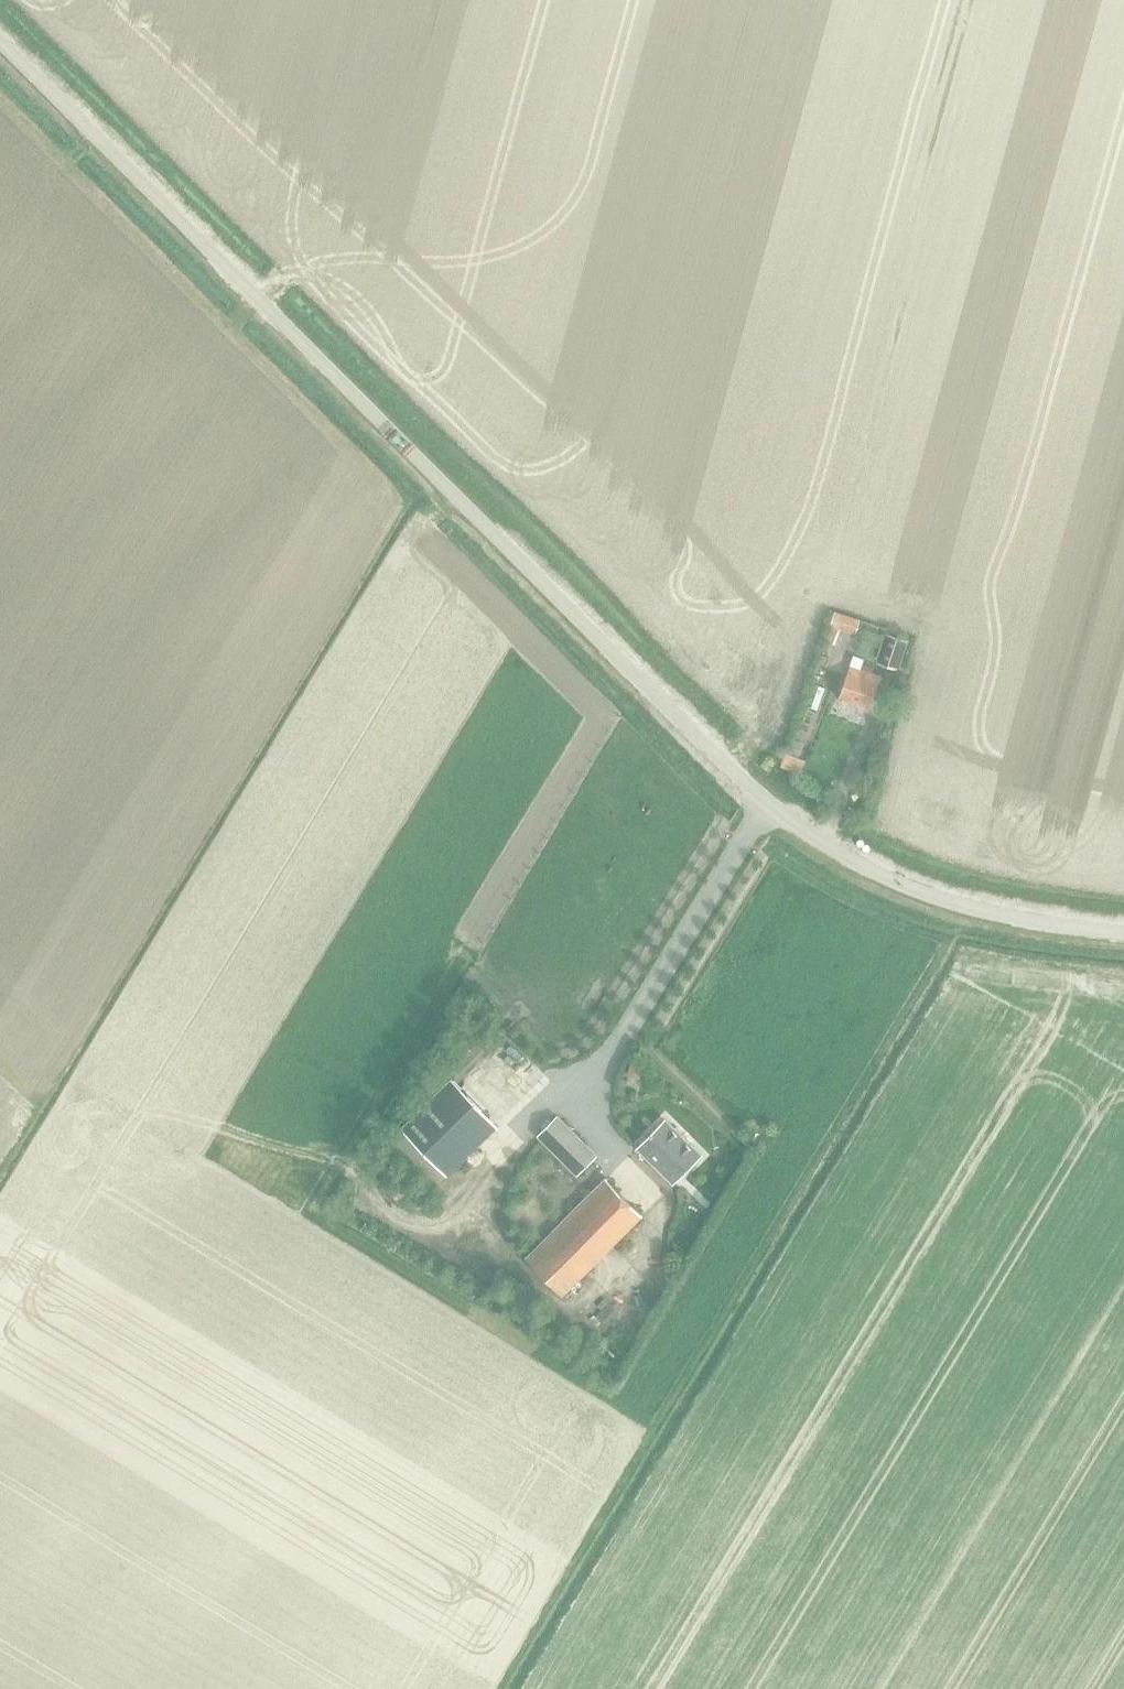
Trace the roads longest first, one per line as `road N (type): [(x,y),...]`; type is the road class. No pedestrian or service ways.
road 1 (unclassified): [(1123,930),(988,912),(902,886),(770,806),(0,37)]

